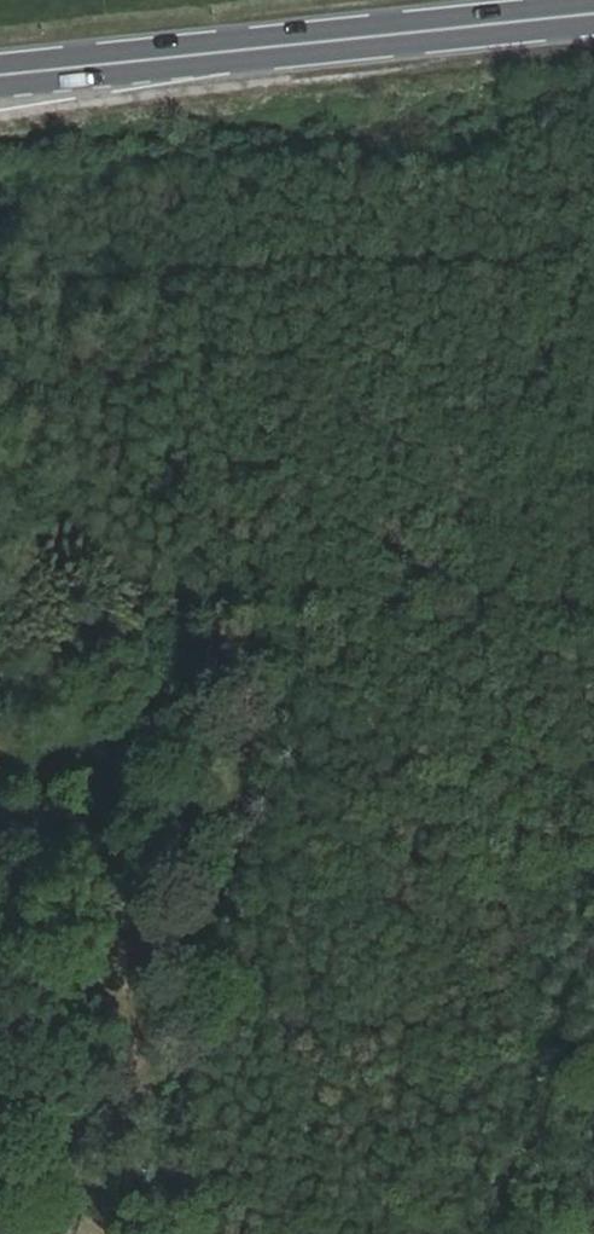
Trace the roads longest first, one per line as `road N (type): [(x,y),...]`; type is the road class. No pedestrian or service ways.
road 1 (primary): [(0,76),(593,15)]
road 2 (track): [(593,252),(0,274)]

